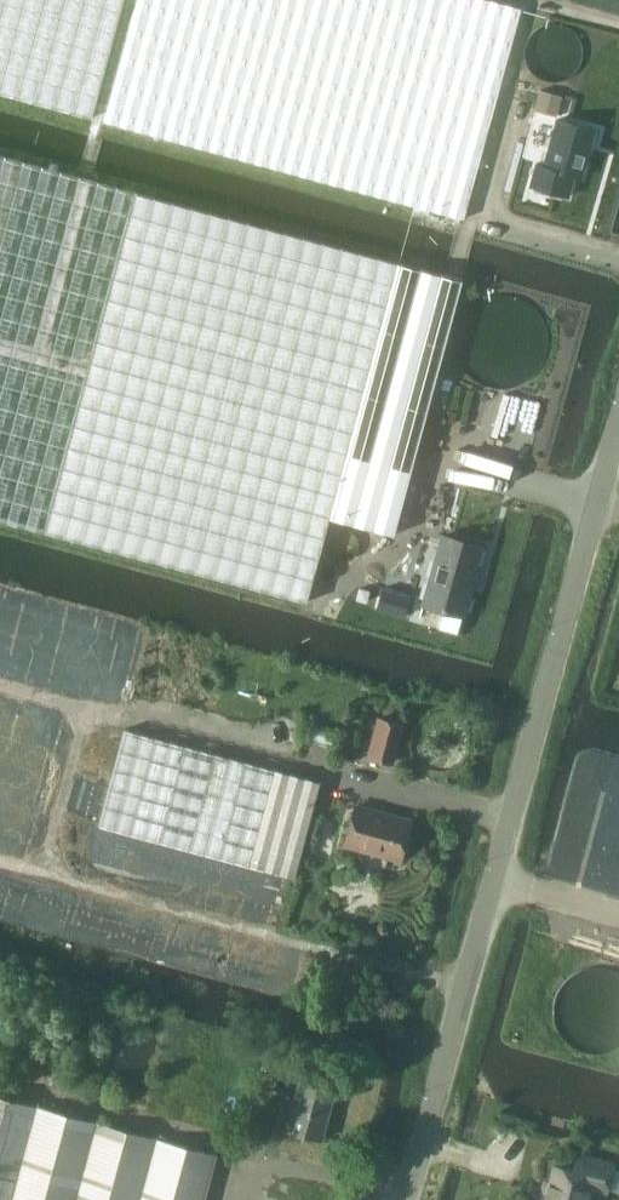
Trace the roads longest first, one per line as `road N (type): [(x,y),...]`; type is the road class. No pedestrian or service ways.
road 1 (unclassified): [(415,1199),(618,459)]

